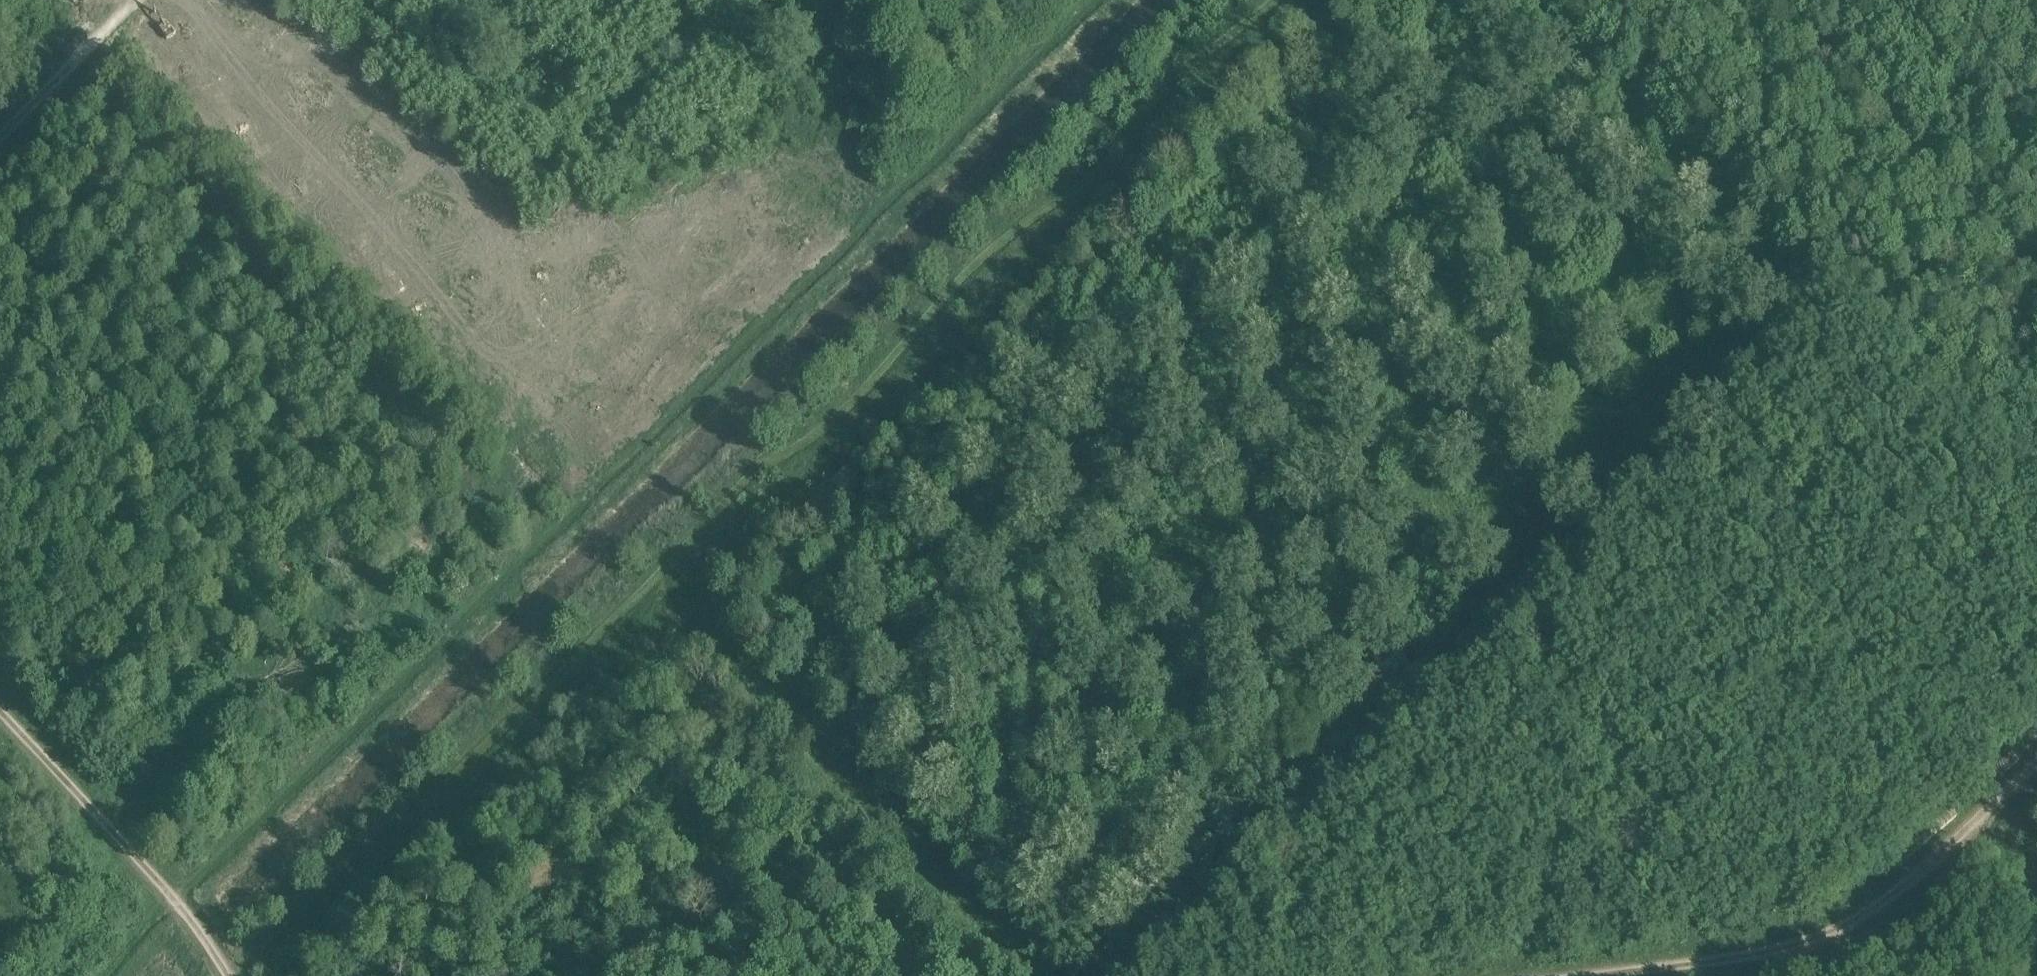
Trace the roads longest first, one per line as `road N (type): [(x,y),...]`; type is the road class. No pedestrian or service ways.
road 1 (track): [(1580,975),(1780,951),(1826,935),(1886,901),(2036,760)]
road 2 (track): [(0,710),(187,915),(227,975)]
road 3 (track): [(136,0),(0,125)]

